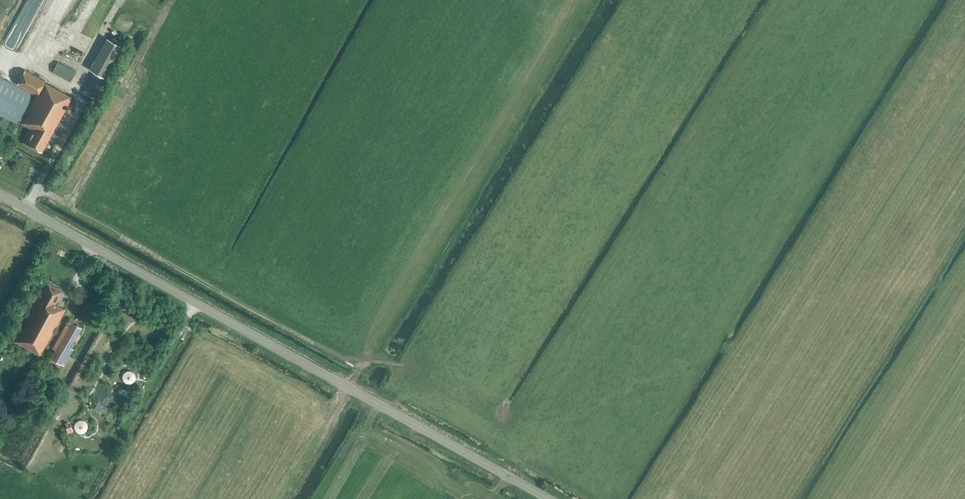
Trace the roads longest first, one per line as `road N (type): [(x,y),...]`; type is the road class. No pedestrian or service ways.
road 1 (unclassified): [(542,498),(0,197)]

